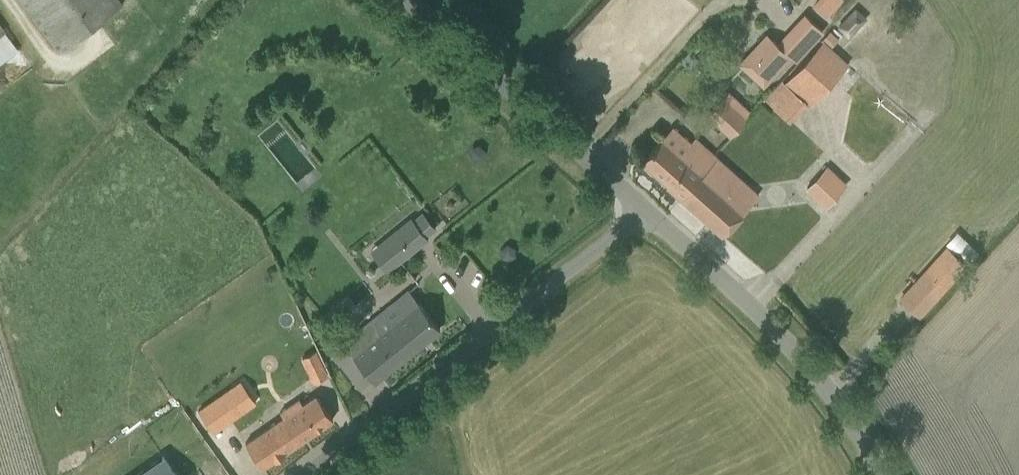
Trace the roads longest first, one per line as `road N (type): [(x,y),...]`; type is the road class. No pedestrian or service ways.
road 1 (unclassified): [(311,474),(640,208)]
road 2 (unclassified): [(901,474),(819,357),(640,208)]
road 3 (unclassified): [(640,208),(409,0)]

